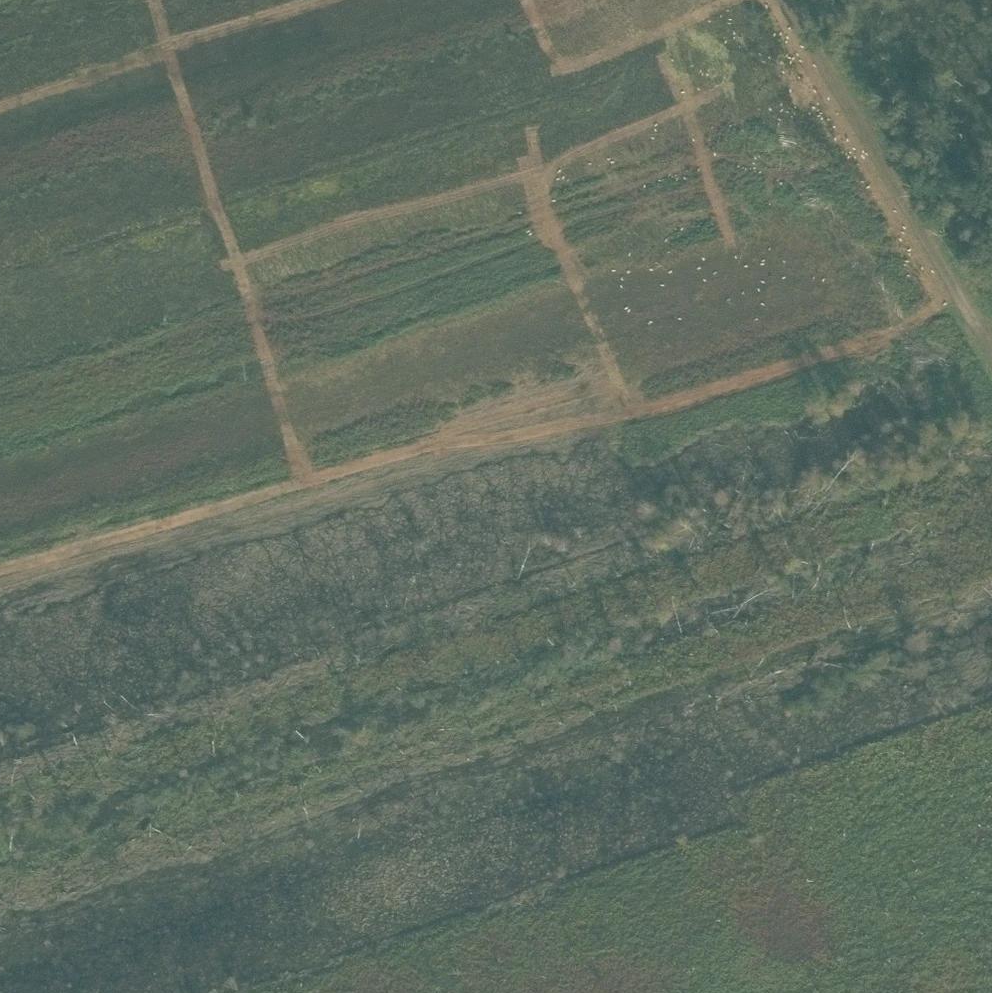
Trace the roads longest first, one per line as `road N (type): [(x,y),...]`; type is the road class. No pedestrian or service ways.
road 1 (track): [(991,350),(790,0)]

